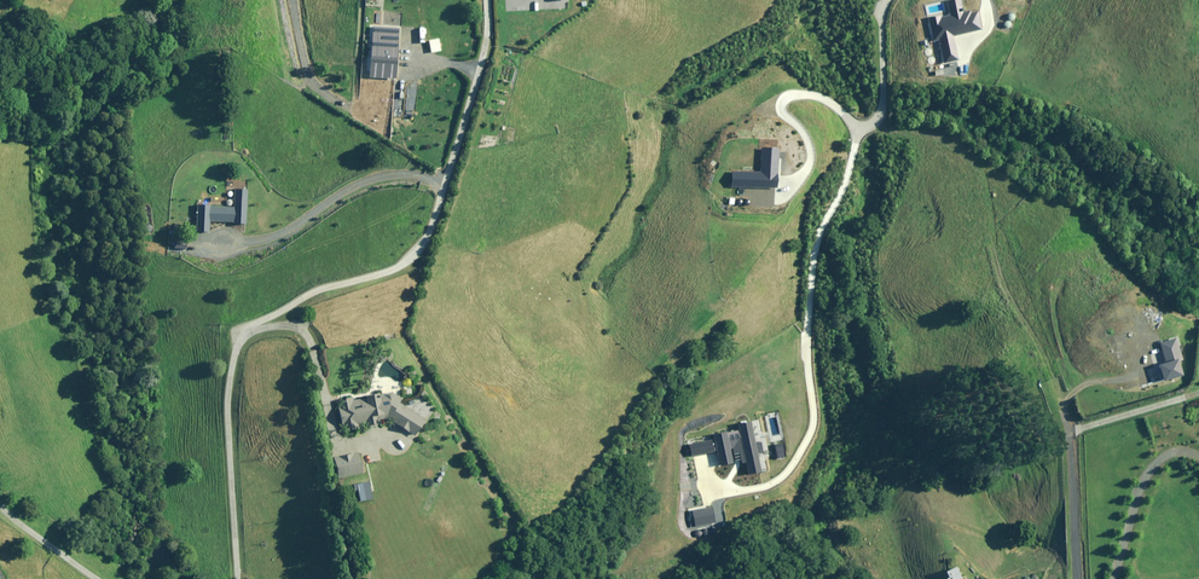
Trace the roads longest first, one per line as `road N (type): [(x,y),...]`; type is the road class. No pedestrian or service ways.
road 1 (residential): [(240,578),(228,398),(243,331),(410,259),(423,242),(445,195),(487,51),(485,0)]
road 2 (residential): [(1198,387),(1068,431),(1074,578)]
road 3 (residential): [(891,0),(880,120),(857,137)]
road 4 (residential): [(0,505),(99,578)]

